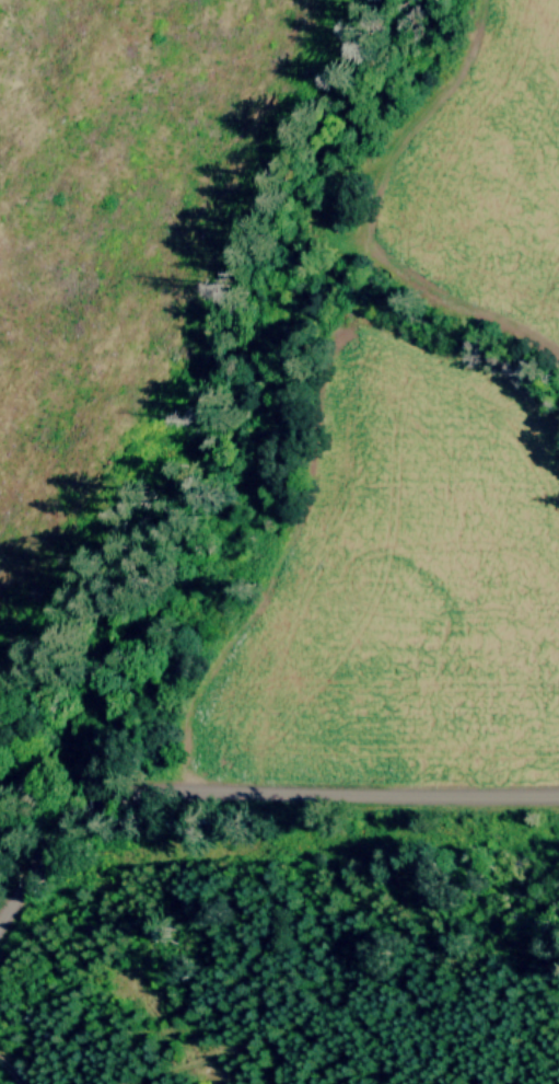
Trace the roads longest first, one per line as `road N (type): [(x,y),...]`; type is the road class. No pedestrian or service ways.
road 1 (residential): [(0,912),(51,841),(124,794),(558,795)]

